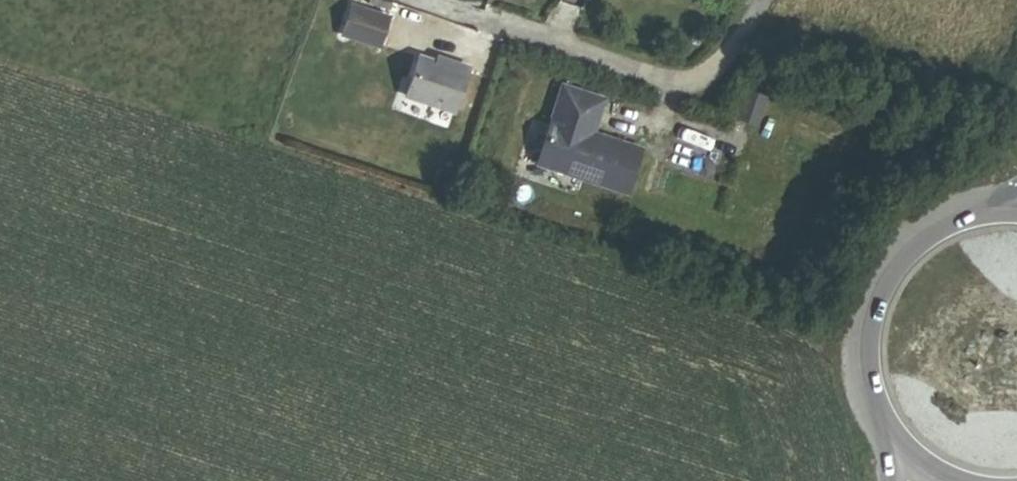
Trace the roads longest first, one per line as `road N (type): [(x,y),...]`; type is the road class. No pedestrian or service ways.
road 1 (primary): [(1004,210),(959,217),(918,238),(886,271),(866,311),(859,357),(867,402),(889,442)]

